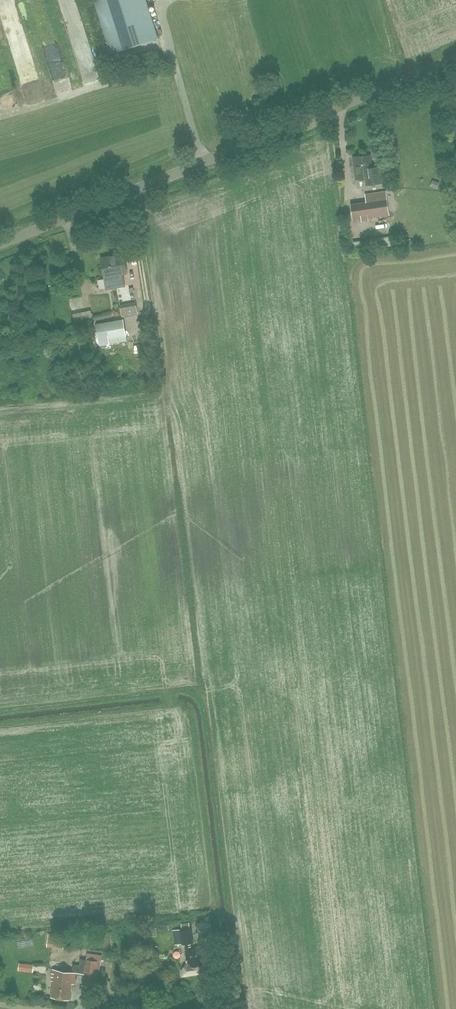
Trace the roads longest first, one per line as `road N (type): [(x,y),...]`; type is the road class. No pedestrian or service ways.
road 1 (unclassified): [(0,243),(455,60)]

